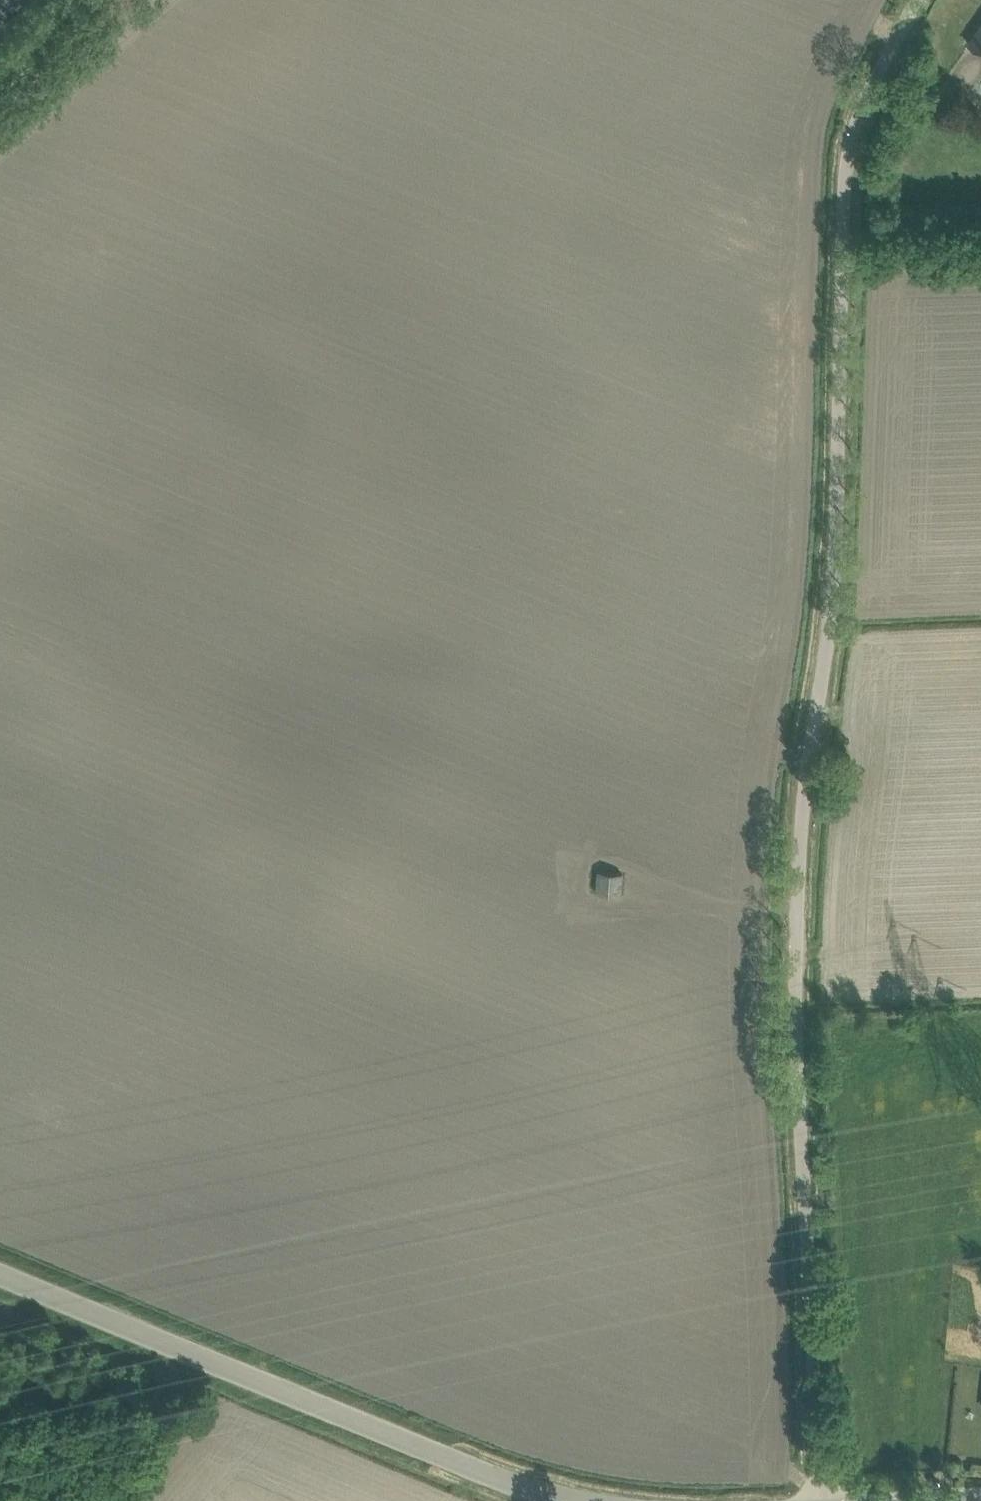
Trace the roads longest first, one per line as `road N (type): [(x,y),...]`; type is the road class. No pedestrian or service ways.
road 1 (unclassified): [(825,1500),(801,931),(832,647),(848,178),(856,135),(925,0)]
road 2 (unclassified): [(588,1500),(492,1477),(0,1271)]

